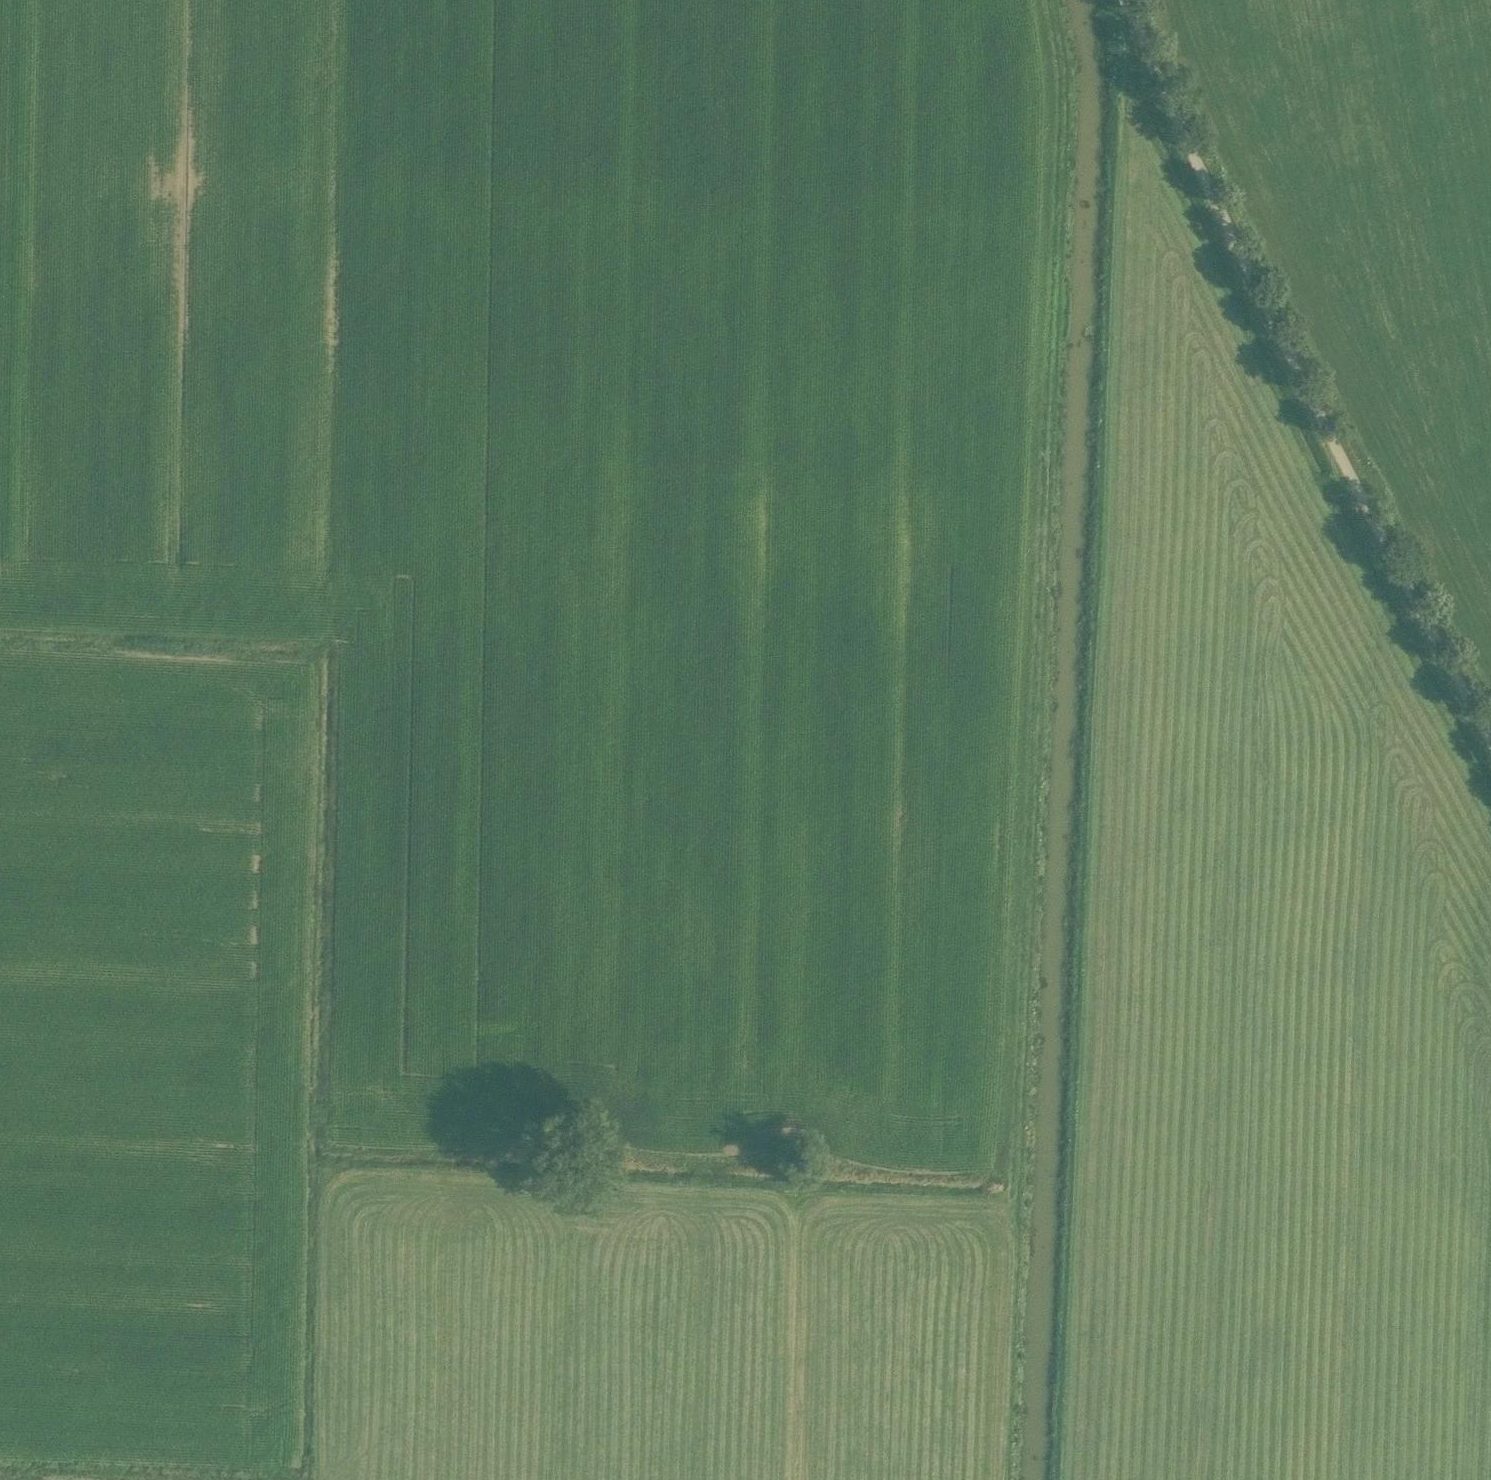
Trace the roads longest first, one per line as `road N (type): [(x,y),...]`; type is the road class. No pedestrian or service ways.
road 1 (unclassified): [(1490,726),(1149,64),(1132,0)]

